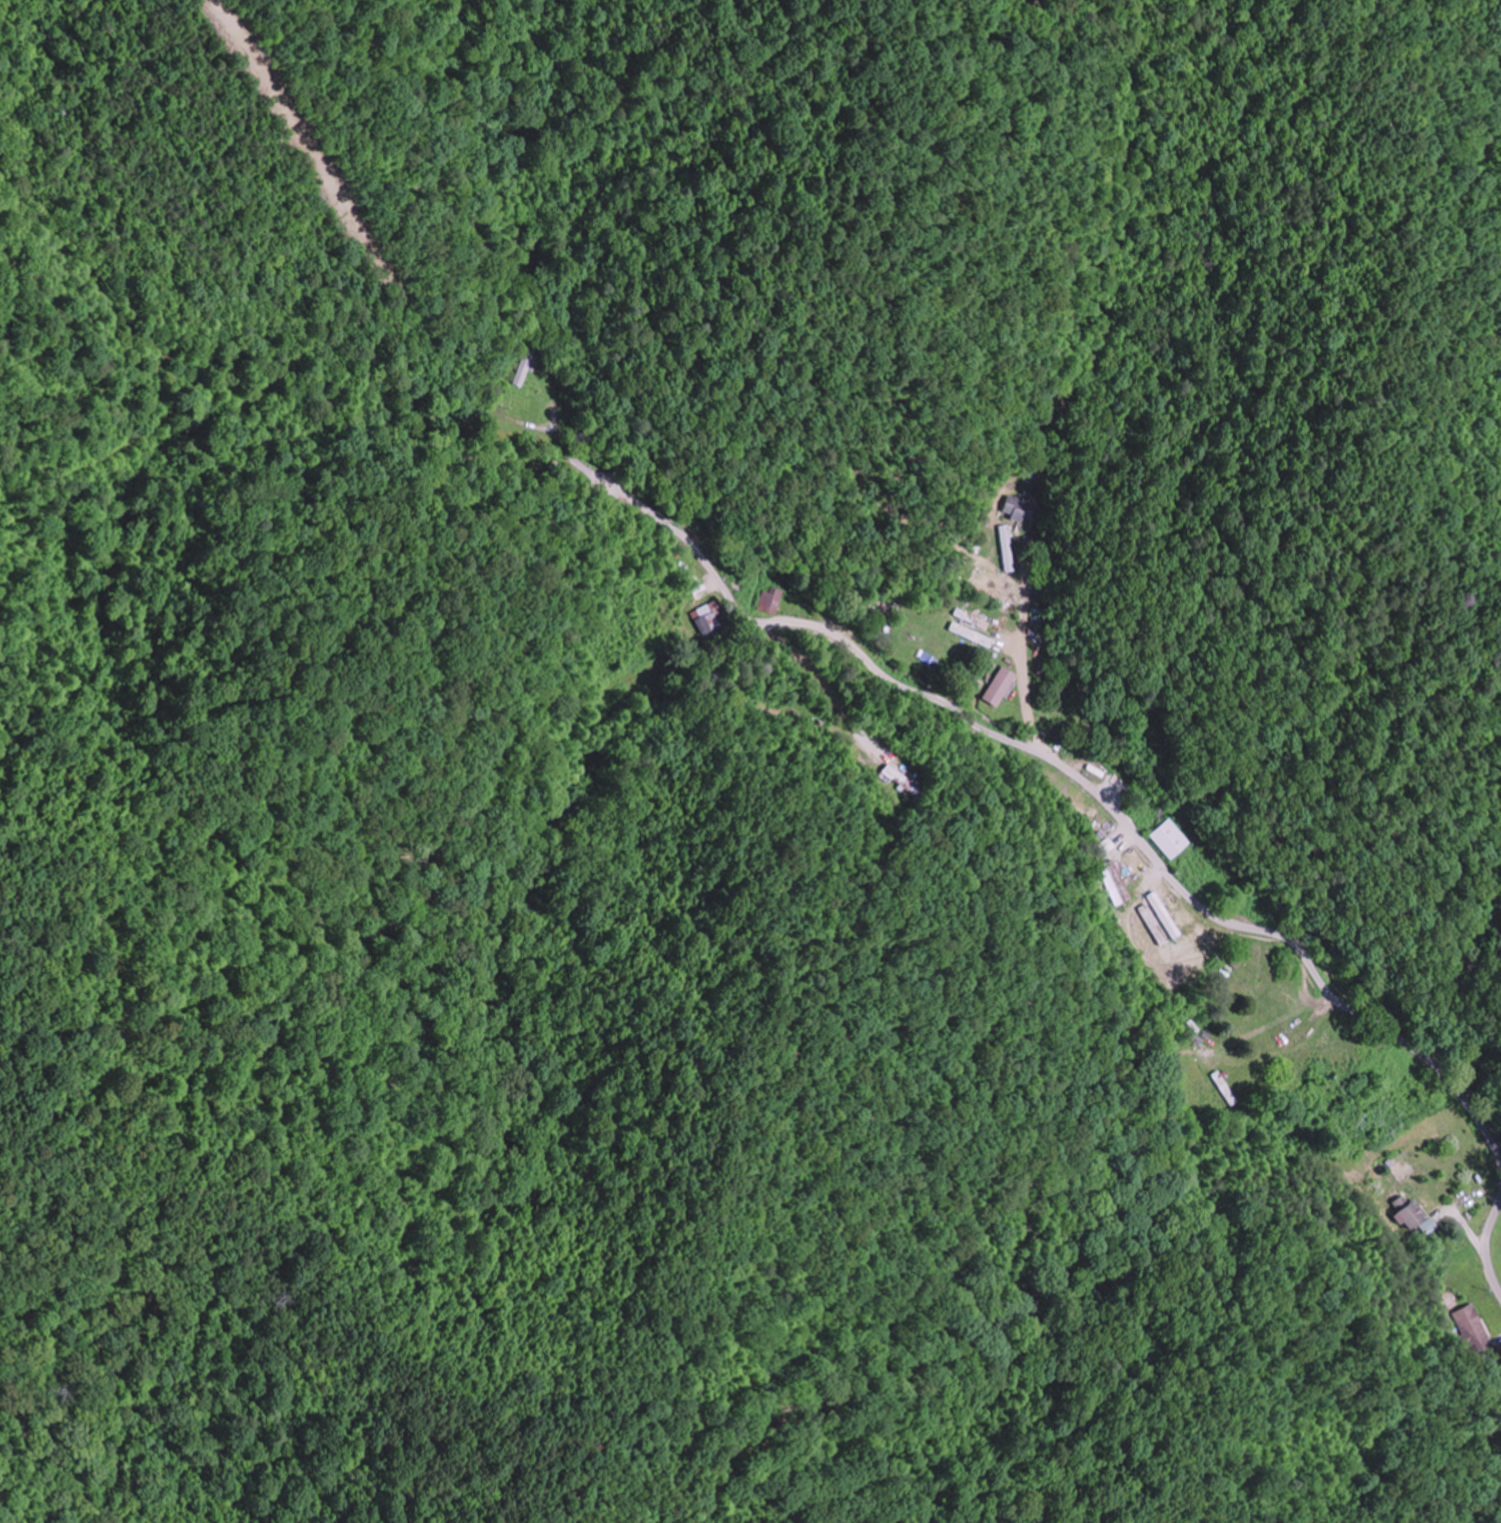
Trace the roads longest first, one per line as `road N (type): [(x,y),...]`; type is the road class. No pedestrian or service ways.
road 1 (residential): [(1500,1289),(1484,1240),(1498,1195),(1497,1146),(1442,1065),(1329,989),(1297,937),(1232,918),(1195,896),(1115,804),(1056,755),(888,674),(827,623),(740,613),(696,542),(569,452),(554,424)]

